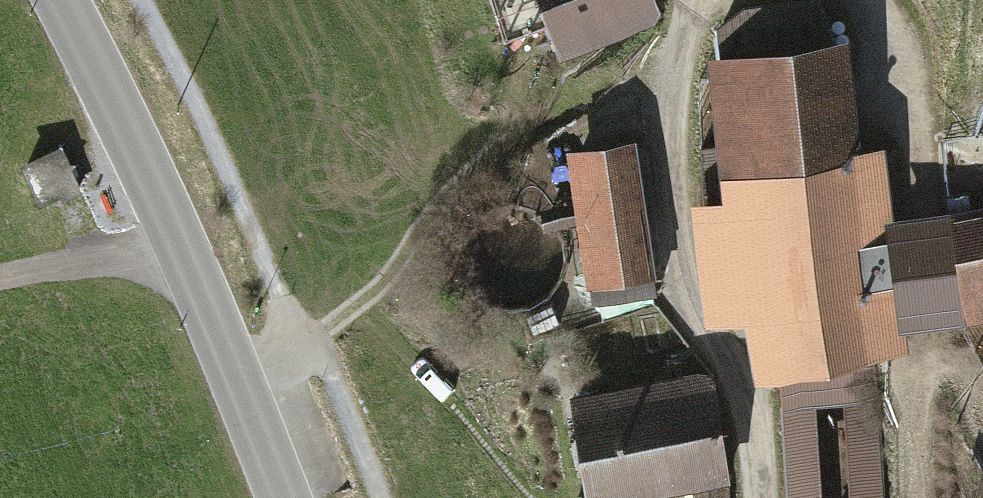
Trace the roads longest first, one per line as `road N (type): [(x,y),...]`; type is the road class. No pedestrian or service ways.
road 1 (tertiary): [(69,0),(180,225),(294,497)]
road 2 (track): [(190,248),(0,277)]

